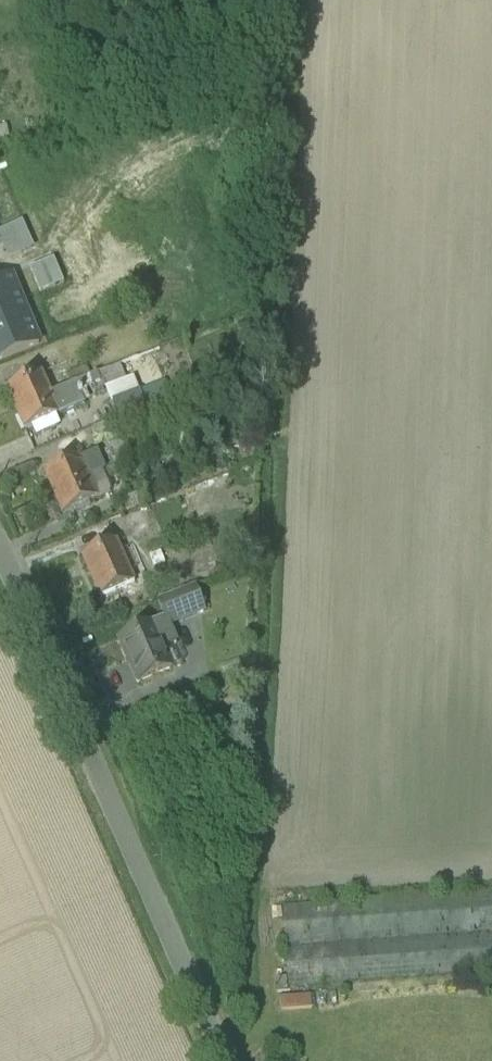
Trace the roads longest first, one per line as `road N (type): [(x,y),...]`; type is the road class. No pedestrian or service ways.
road 1 (unclassified): [(0,544),(228,1060)]

